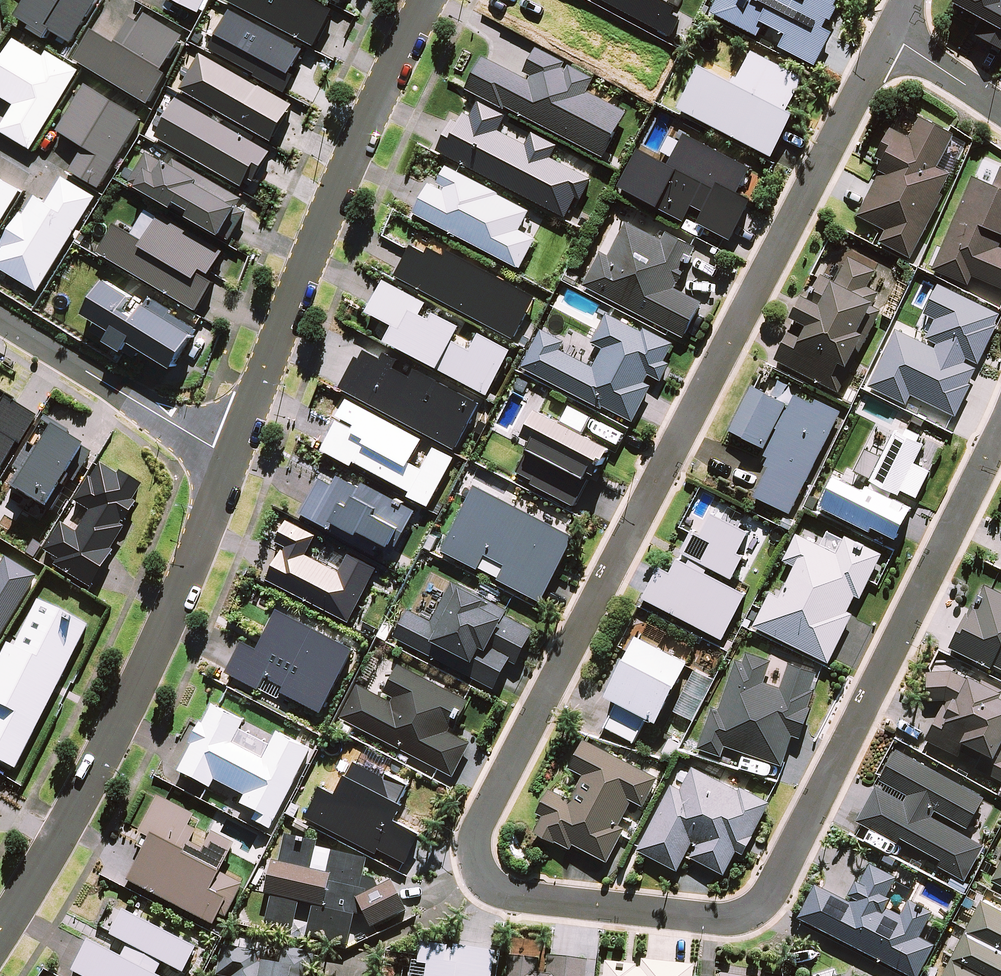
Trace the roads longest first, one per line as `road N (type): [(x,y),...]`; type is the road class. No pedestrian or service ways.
road 1 (residential): [(889,35),(483,821),(476,845),(486,883),(506,898),(716,922),(764,907),(1000,438)]
road 2 (residential): [(0,940),(148,673),(235,457)]
road 3 (residential): [(235,457),(328,212),(426,0)]
road 4 (residential): [(0,319),(235,457)]

